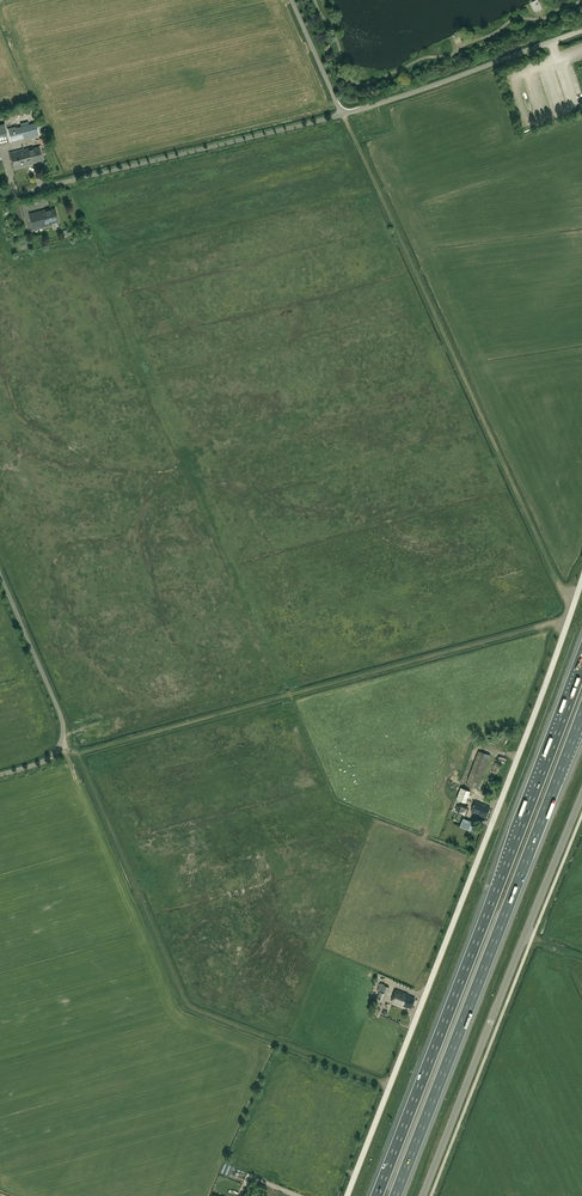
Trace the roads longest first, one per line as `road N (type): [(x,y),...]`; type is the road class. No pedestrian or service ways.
road 1 (unclassified): [(347,1195),(581,580)]
road 2 (motorway): [(581,665),(377,1195)]
road 3 (track): [(577,597),(560,586),(342,114)]
road 4 (motorway): [(396,1195),(581,715)]
road 5 (track): [(390,1085),(185,1005),(78,754),(60,744)]
road 6 (track): [(78,754),(545,624),(567,625)]
road 7 (unclassified): [(423,1195),(581,796)]
road 8 (unclassified): [(0,200),(342,114)]
road 9 (unclassified): [(342,114),(581,30)]
road 10 (unclassified): [(0,775),(46,760),(63,729),(0,575)]
road 11 (unclassified): [(291,0),(342,114)]

